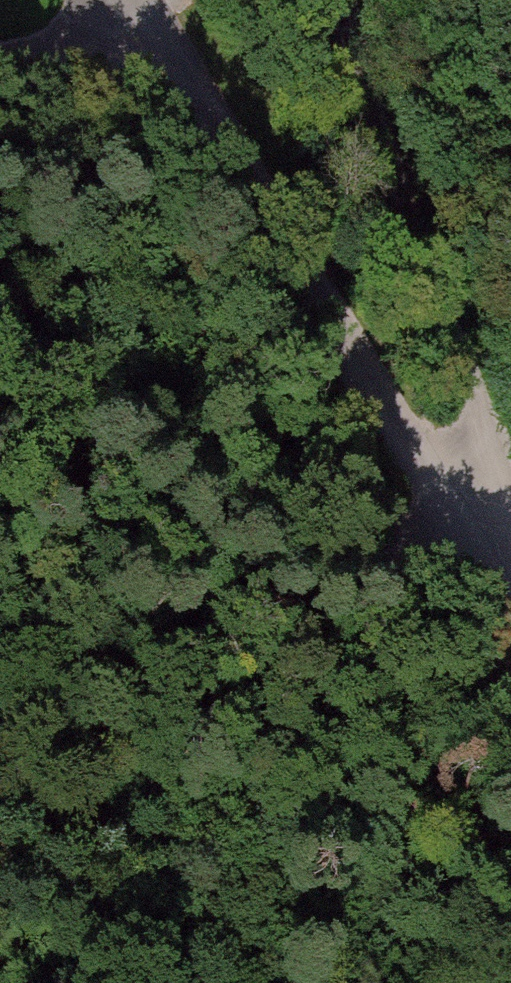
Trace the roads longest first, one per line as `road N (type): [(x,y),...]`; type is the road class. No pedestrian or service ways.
road 1 (track): [(130,0),(510,619)]
road 2 (track): [(385,0),(510,581)]
road 3 (track): [(443,499),(341,583)]
road 4 (track): [(303,290),(194,351)]

